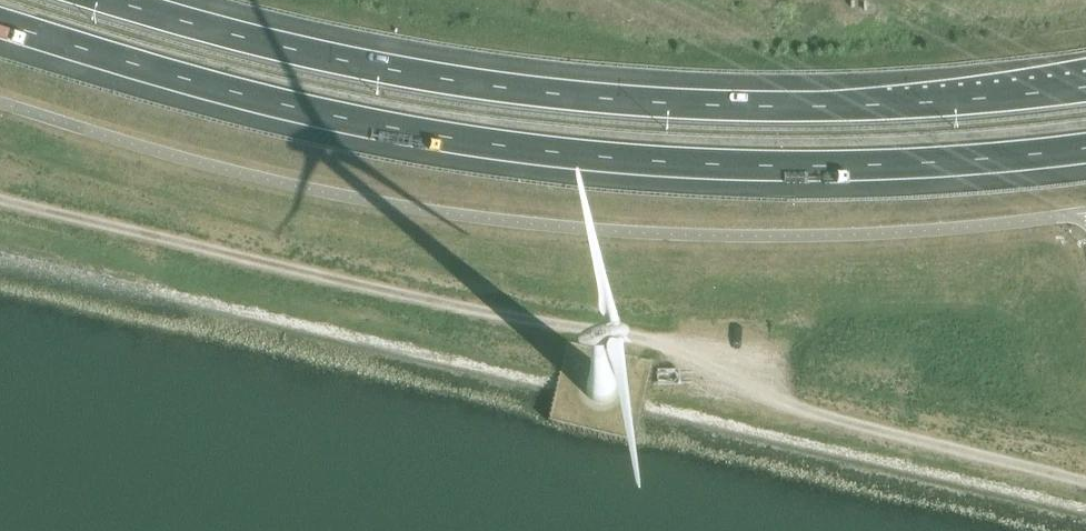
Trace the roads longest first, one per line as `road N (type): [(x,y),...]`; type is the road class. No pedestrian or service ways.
road 1 (track): [(1085,481),(789,403),(668,342),(0,199)]
road 2 (motorway): [(0,20),(280,102),(642,158),(918,159),(1085,145)]
road 3 (motorway): [(1085,90),(765,115),(636,109),(285,53),(98,0)]

